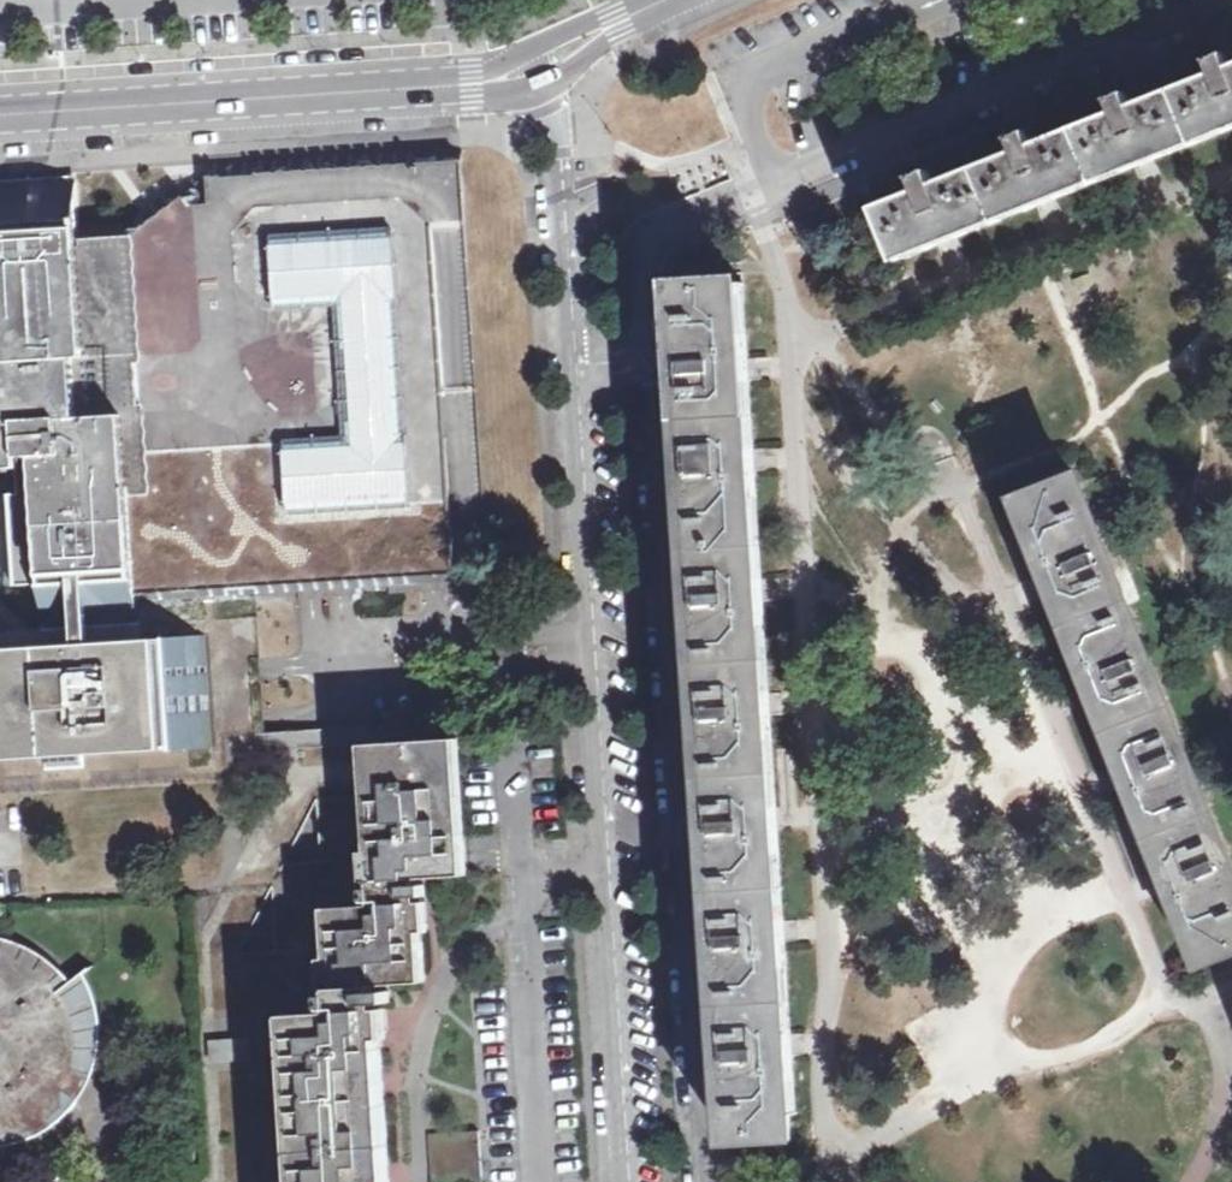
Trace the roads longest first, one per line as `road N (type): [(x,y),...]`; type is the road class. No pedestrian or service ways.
road 1 (unclassified): [(543,65),(538,100),(561,165),(577,364),(629,1181)]
road 2 (secondary): [(0,119),(470,85),(543,65)]
road 3 (secondary): [(543,65),(681,0)]

